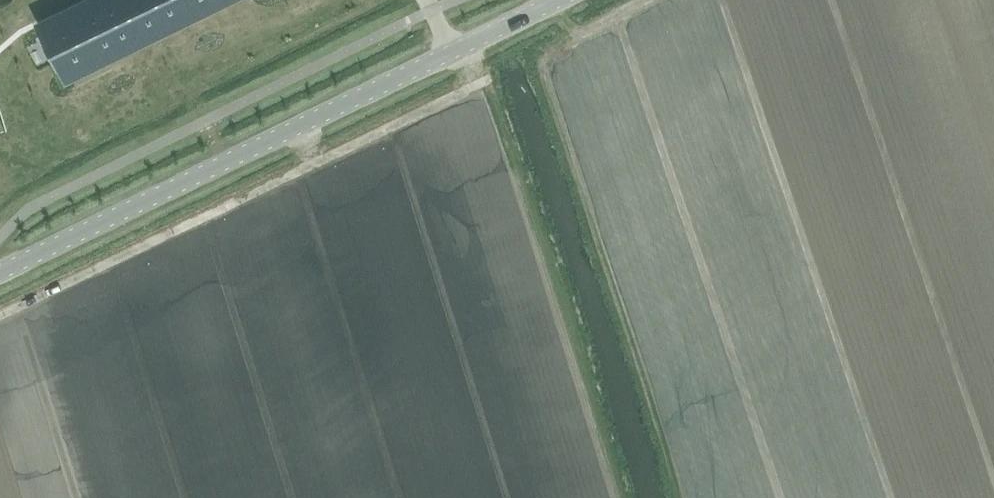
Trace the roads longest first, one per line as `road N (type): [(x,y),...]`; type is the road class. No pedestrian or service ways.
road 1 (unclassified): [(0,274),(565,0)]

